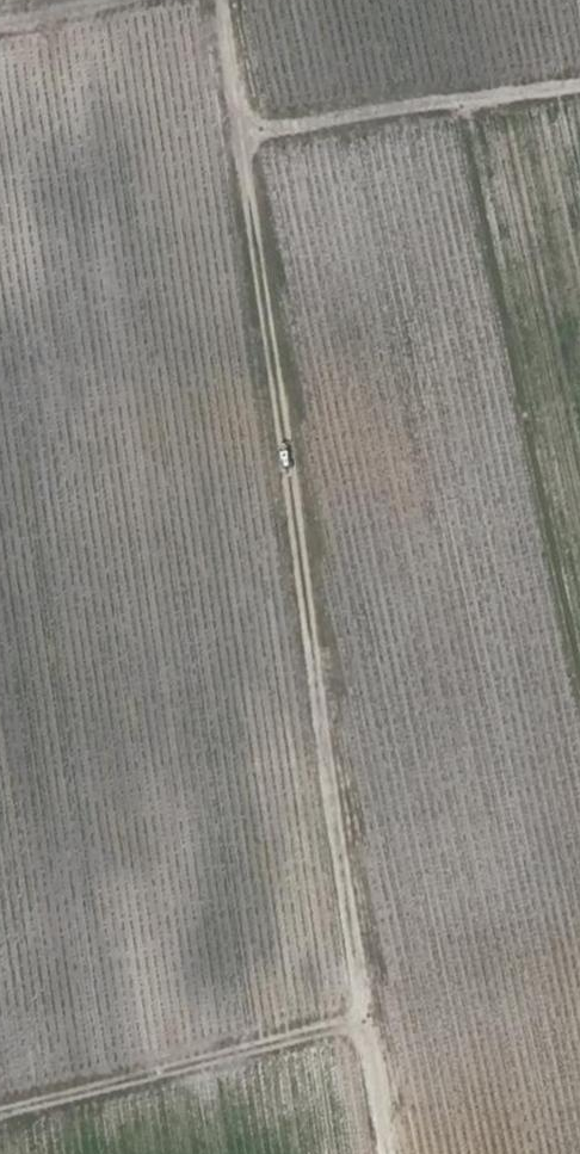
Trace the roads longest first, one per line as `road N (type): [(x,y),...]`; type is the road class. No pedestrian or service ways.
road 1 (track): [(381,1153),(223,0)]
road 2 (track): [(0,1120),(361,1028)]
road 3 (track): [(241,135),(579,87)]

